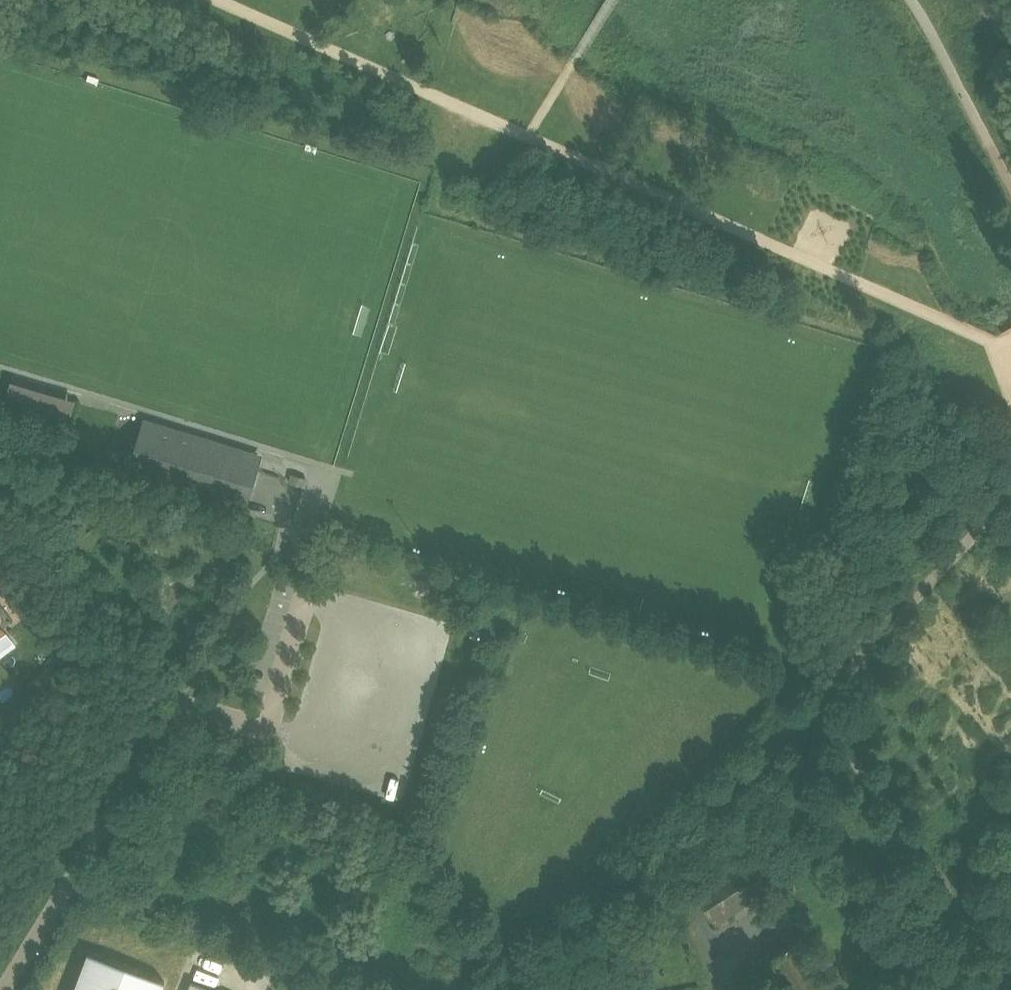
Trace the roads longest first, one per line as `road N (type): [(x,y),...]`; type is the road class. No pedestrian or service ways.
road 1 (unclassified): [(0,976),(171,707),(209,705),(280,721)]

